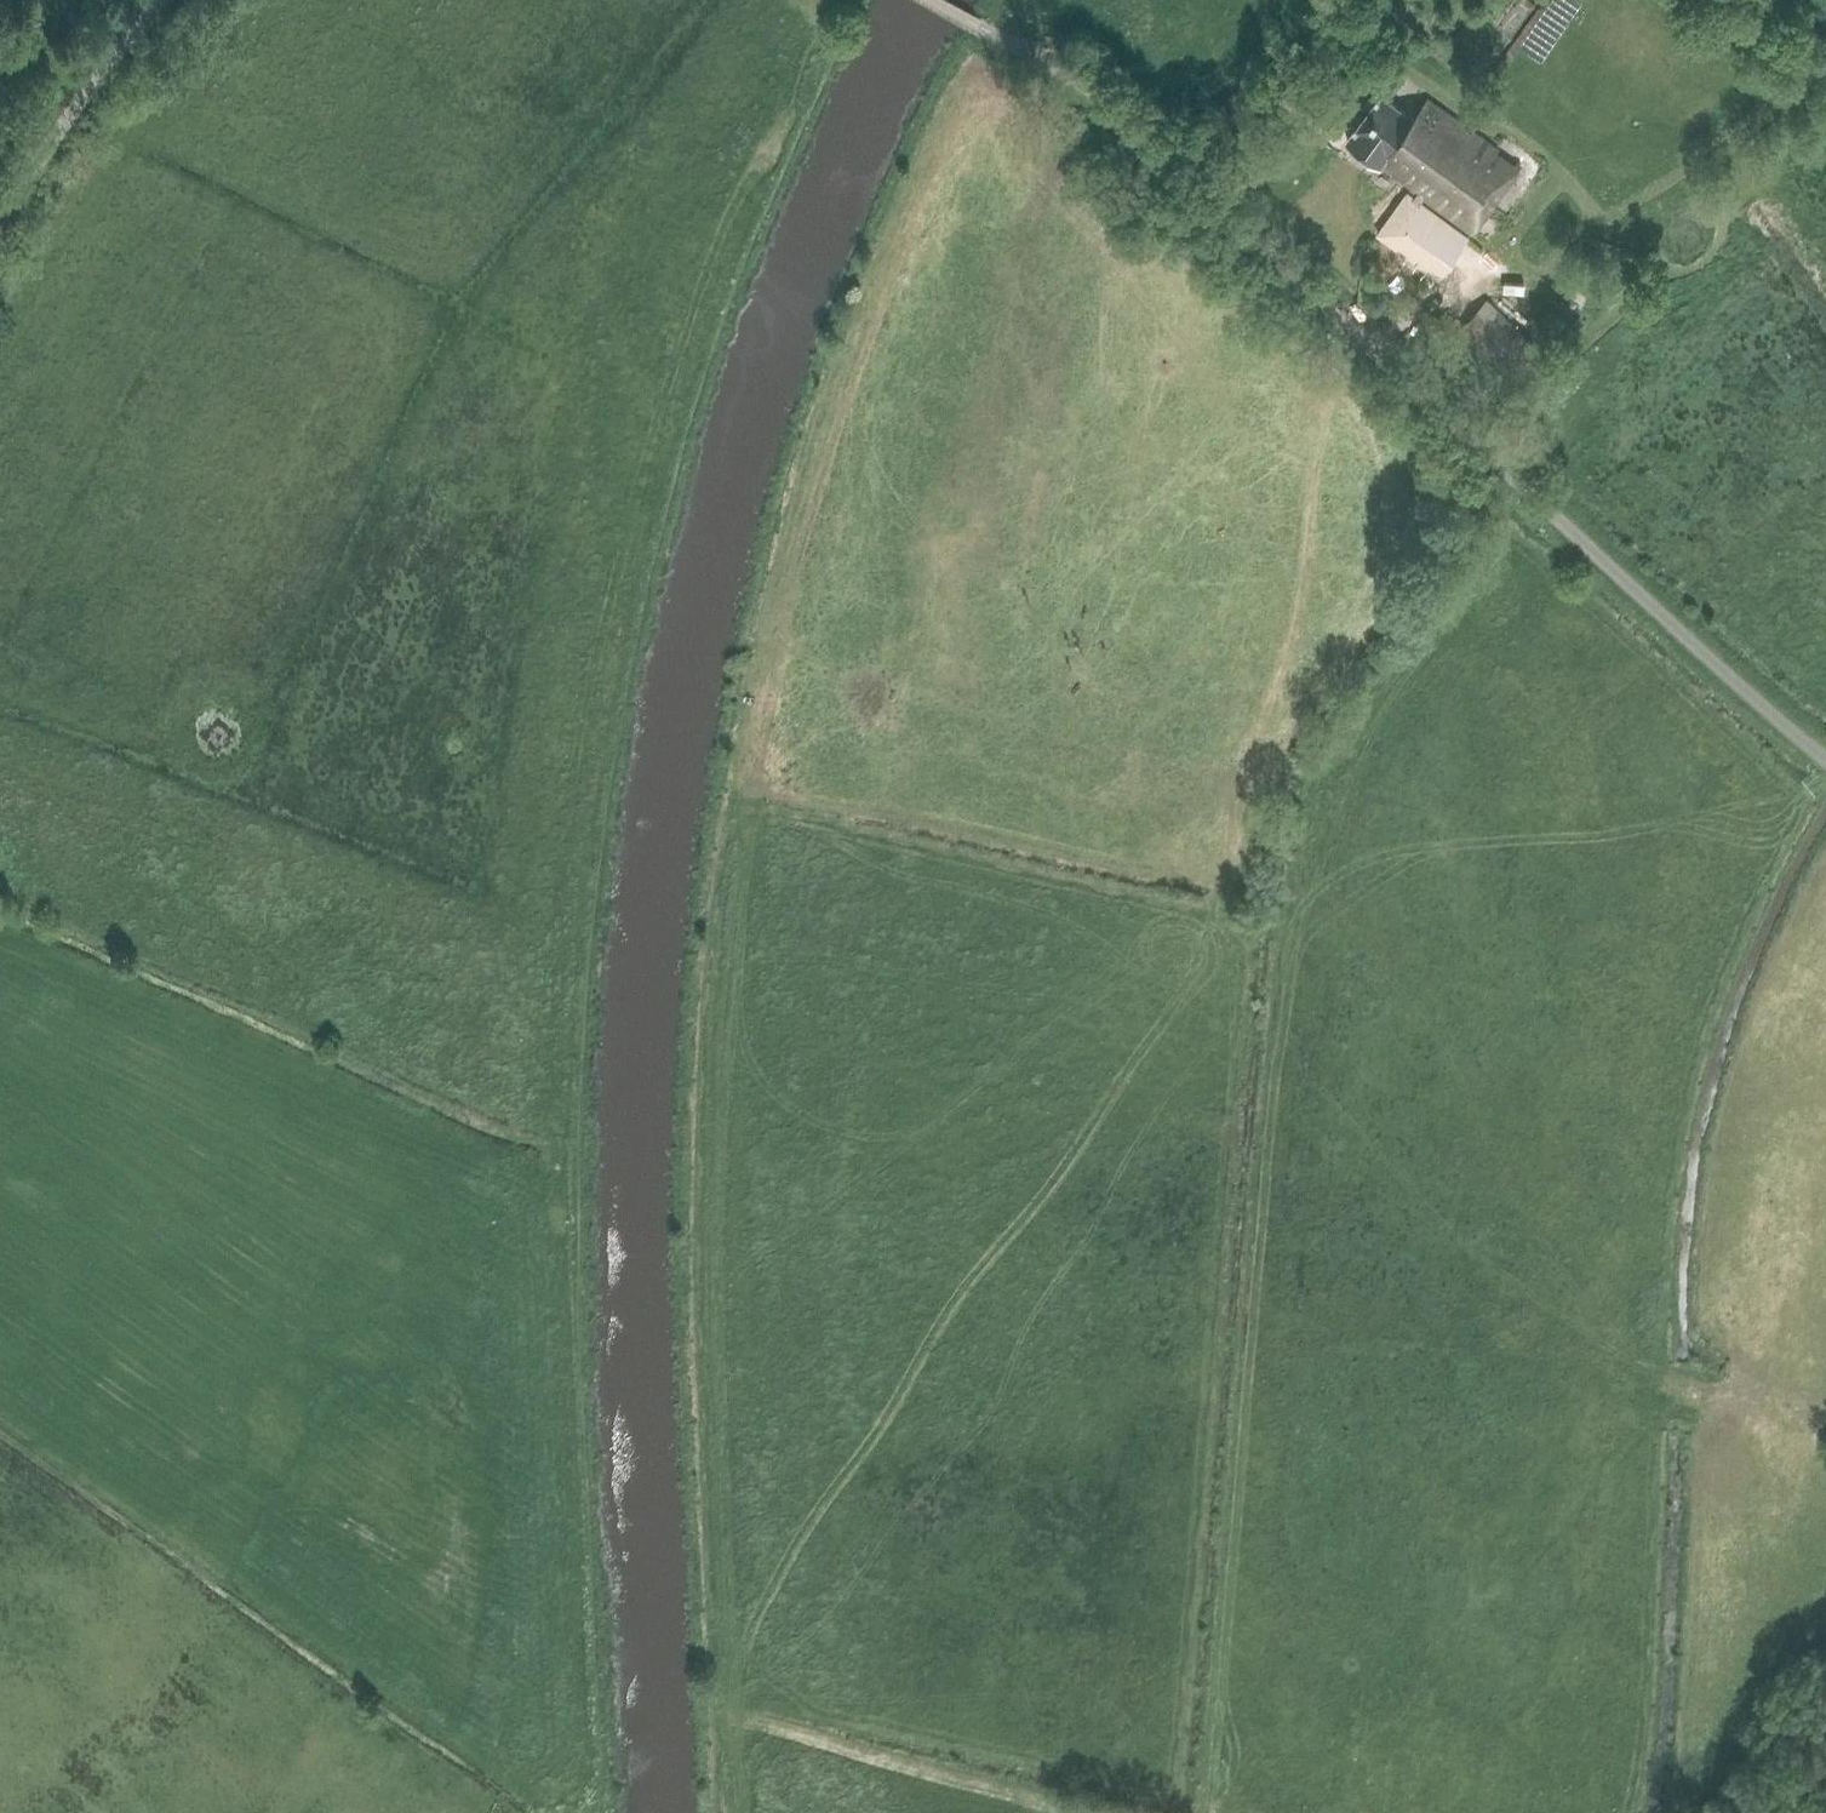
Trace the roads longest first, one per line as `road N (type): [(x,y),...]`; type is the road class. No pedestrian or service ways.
road 1 (unclassified): [(1825,761),(1727,680),(1117,112),(985,30)]
road 2 (unclassified): [(0,223),(90,88),(163,0)]

